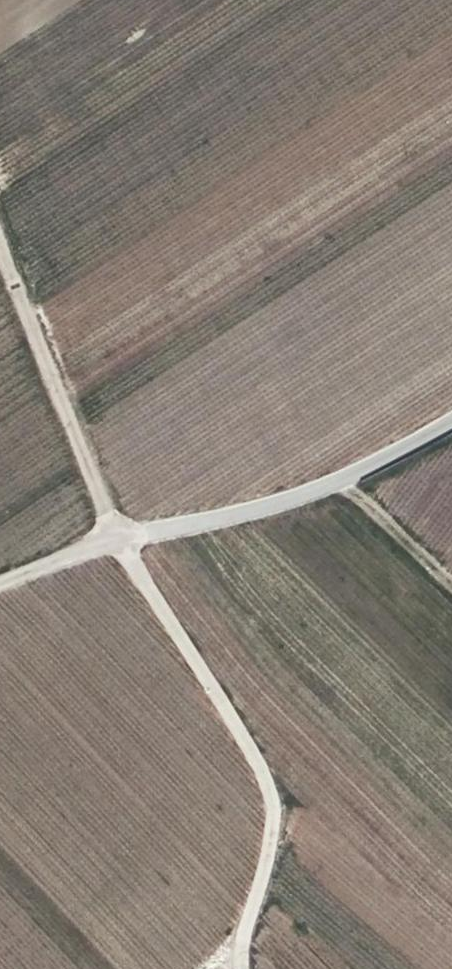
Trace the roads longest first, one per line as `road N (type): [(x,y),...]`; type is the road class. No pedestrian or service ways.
road 1 (track): [(243,968),(243,937),(271,838),(268,789),(236,723),(120,542)]
road 2 (unclassified): [(120,542),(308,492),(451,422)]
road 3 (track): [(120,542),(0,235)]
road 4 (track): [(0,580),(120,542)]

